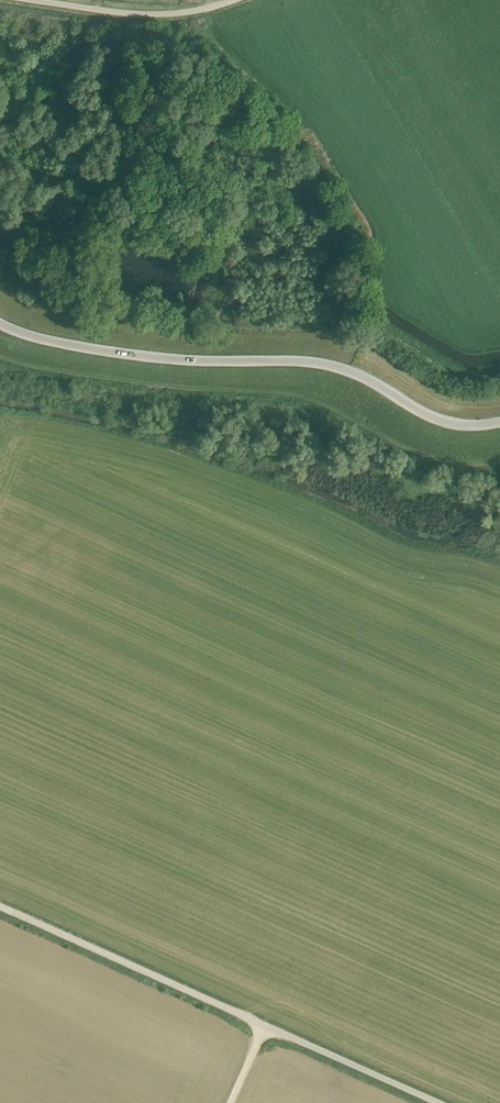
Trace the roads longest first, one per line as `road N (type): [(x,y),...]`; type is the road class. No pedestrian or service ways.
road 1 (unclassified): [(0,323),(107,351),(327,365),(437,421),(499,423)]
road 2 (unclassified): [(269,1024),(0,904)]
road 3 (unclassified): [(42,0),(176,13),(235,0)]
road 4 (unclassified): [(442,1102),(269,1024)]

